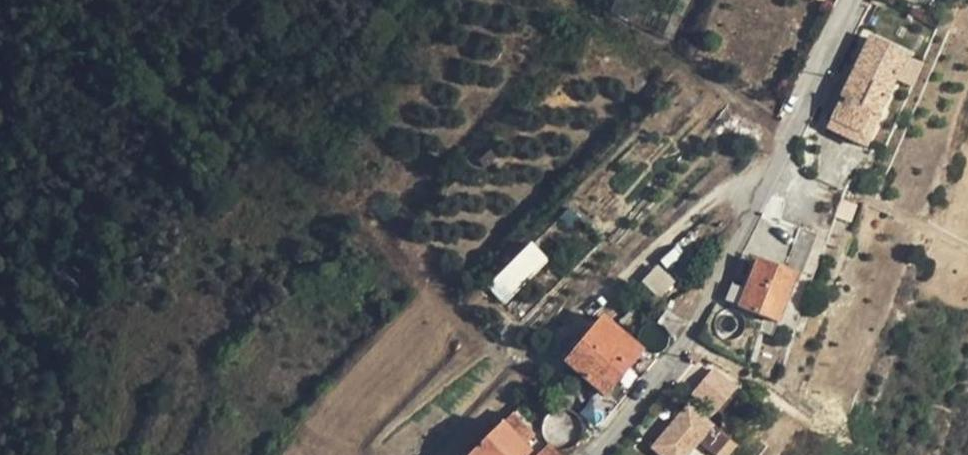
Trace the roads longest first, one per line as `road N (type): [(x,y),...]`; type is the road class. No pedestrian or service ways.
road 1 (residential): [(857,0),(687,350),(603,454)]

